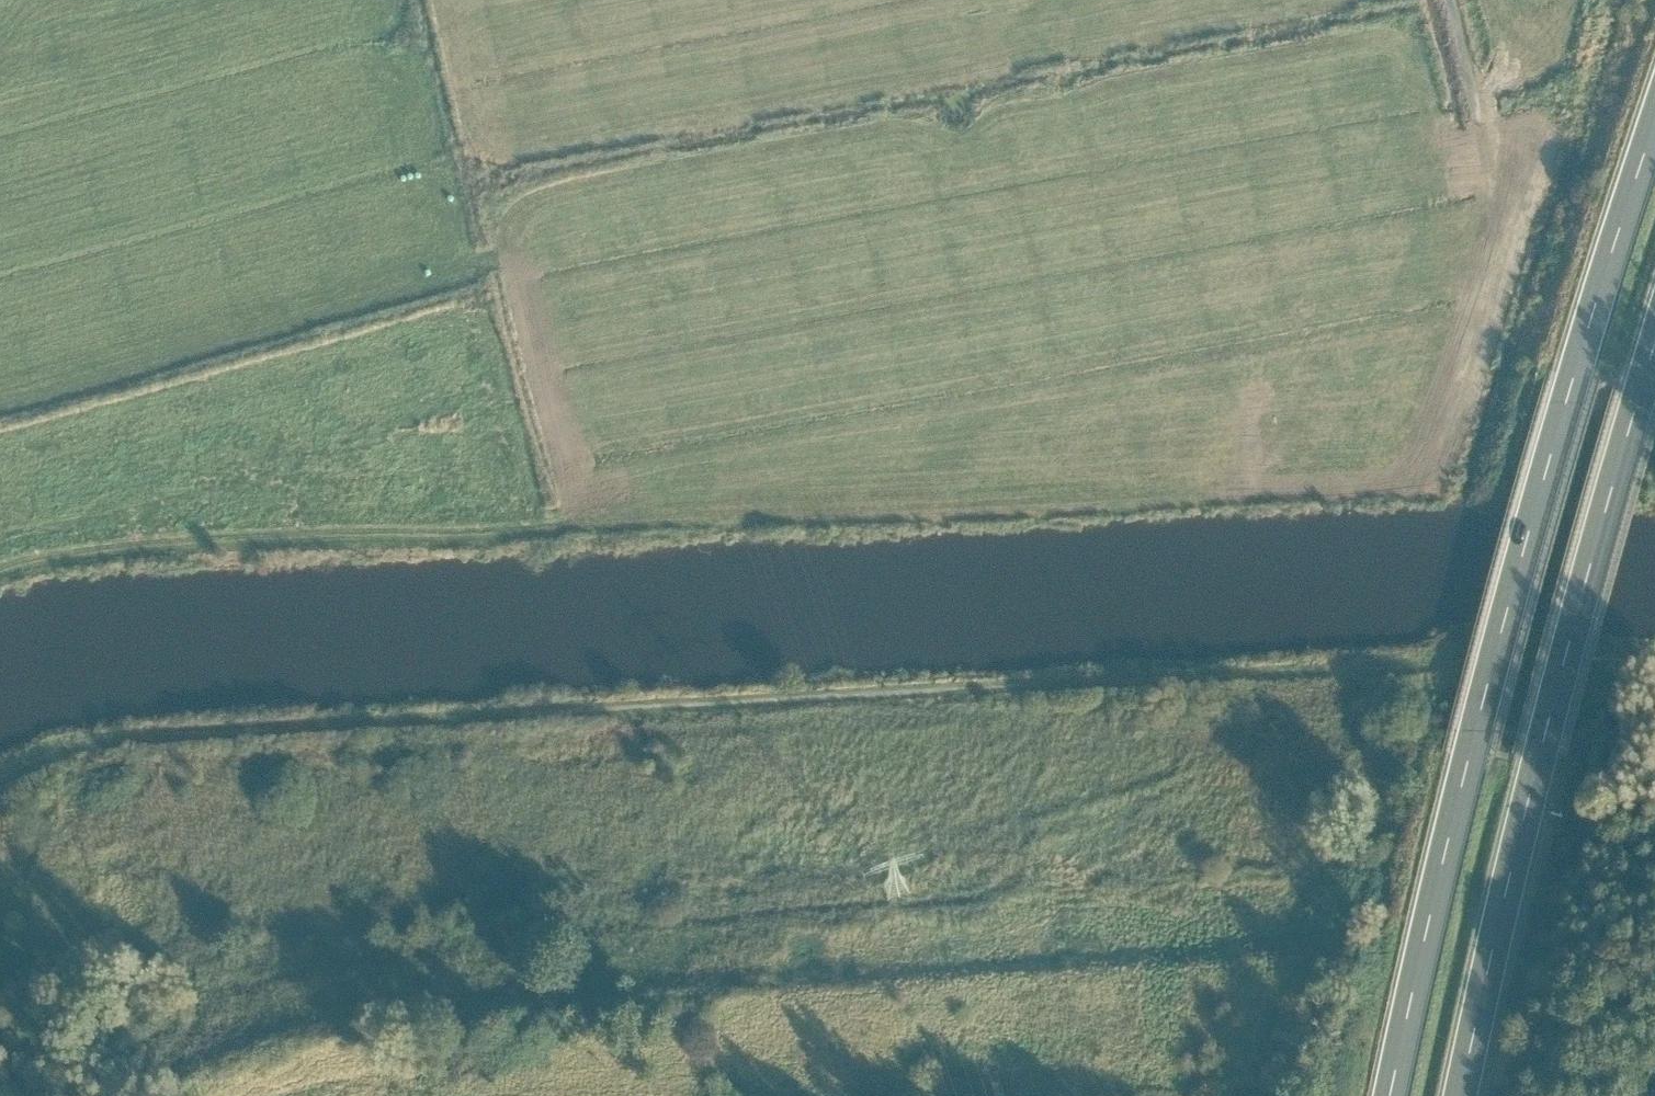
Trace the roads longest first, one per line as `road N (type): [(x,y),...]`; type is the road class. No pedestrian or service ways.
road 1 (motorway): [(1654,127),(1521,564),(1392,1095)]
road 2 (motorway): [(1461,1095),(1543,739),(1654,349)]

